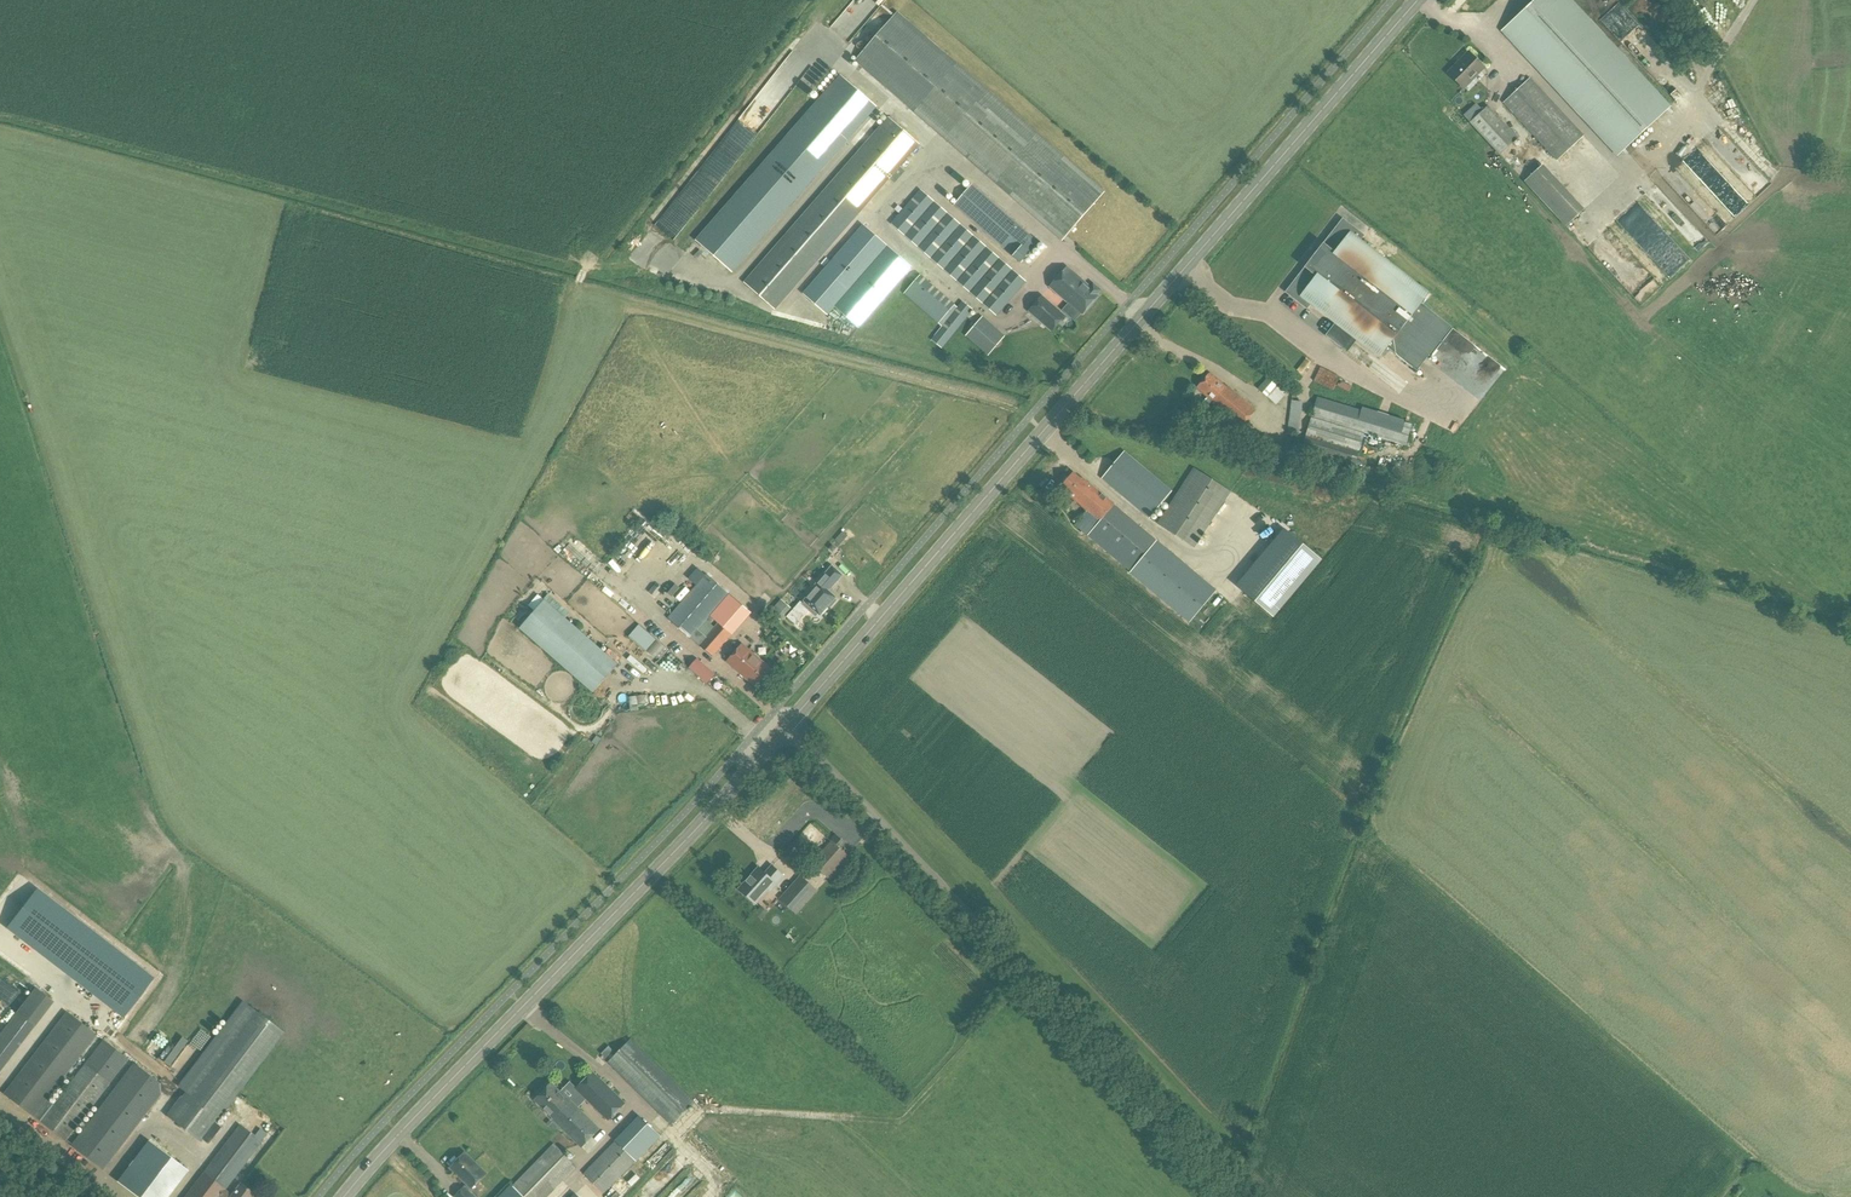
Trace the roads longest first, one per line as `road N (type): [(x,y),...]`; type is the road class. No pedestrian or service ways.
road 1 (primary): [(343,1196),(701,827),(1420,0)]
road 2 (track): [(1235,1196),(787,727)]

